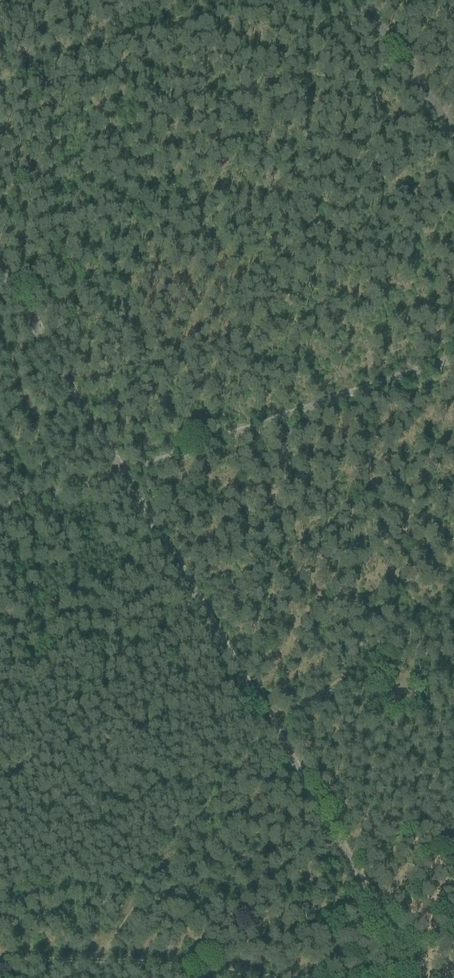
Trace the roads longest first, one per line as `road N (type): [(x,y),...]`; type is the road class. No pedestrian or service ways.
road 1 (track): [(419,977),(114,464)]
road 2 (track): [(101,951),(269,720),(453,571)]
road 3 (track): [(0,957),(101,951),(268,977)]
road 4 (track): [(238,0),(0,79)]
road 5 (track): [(114,464),(0,275)]
road 6 (track): [(361,0),(453,137)]

